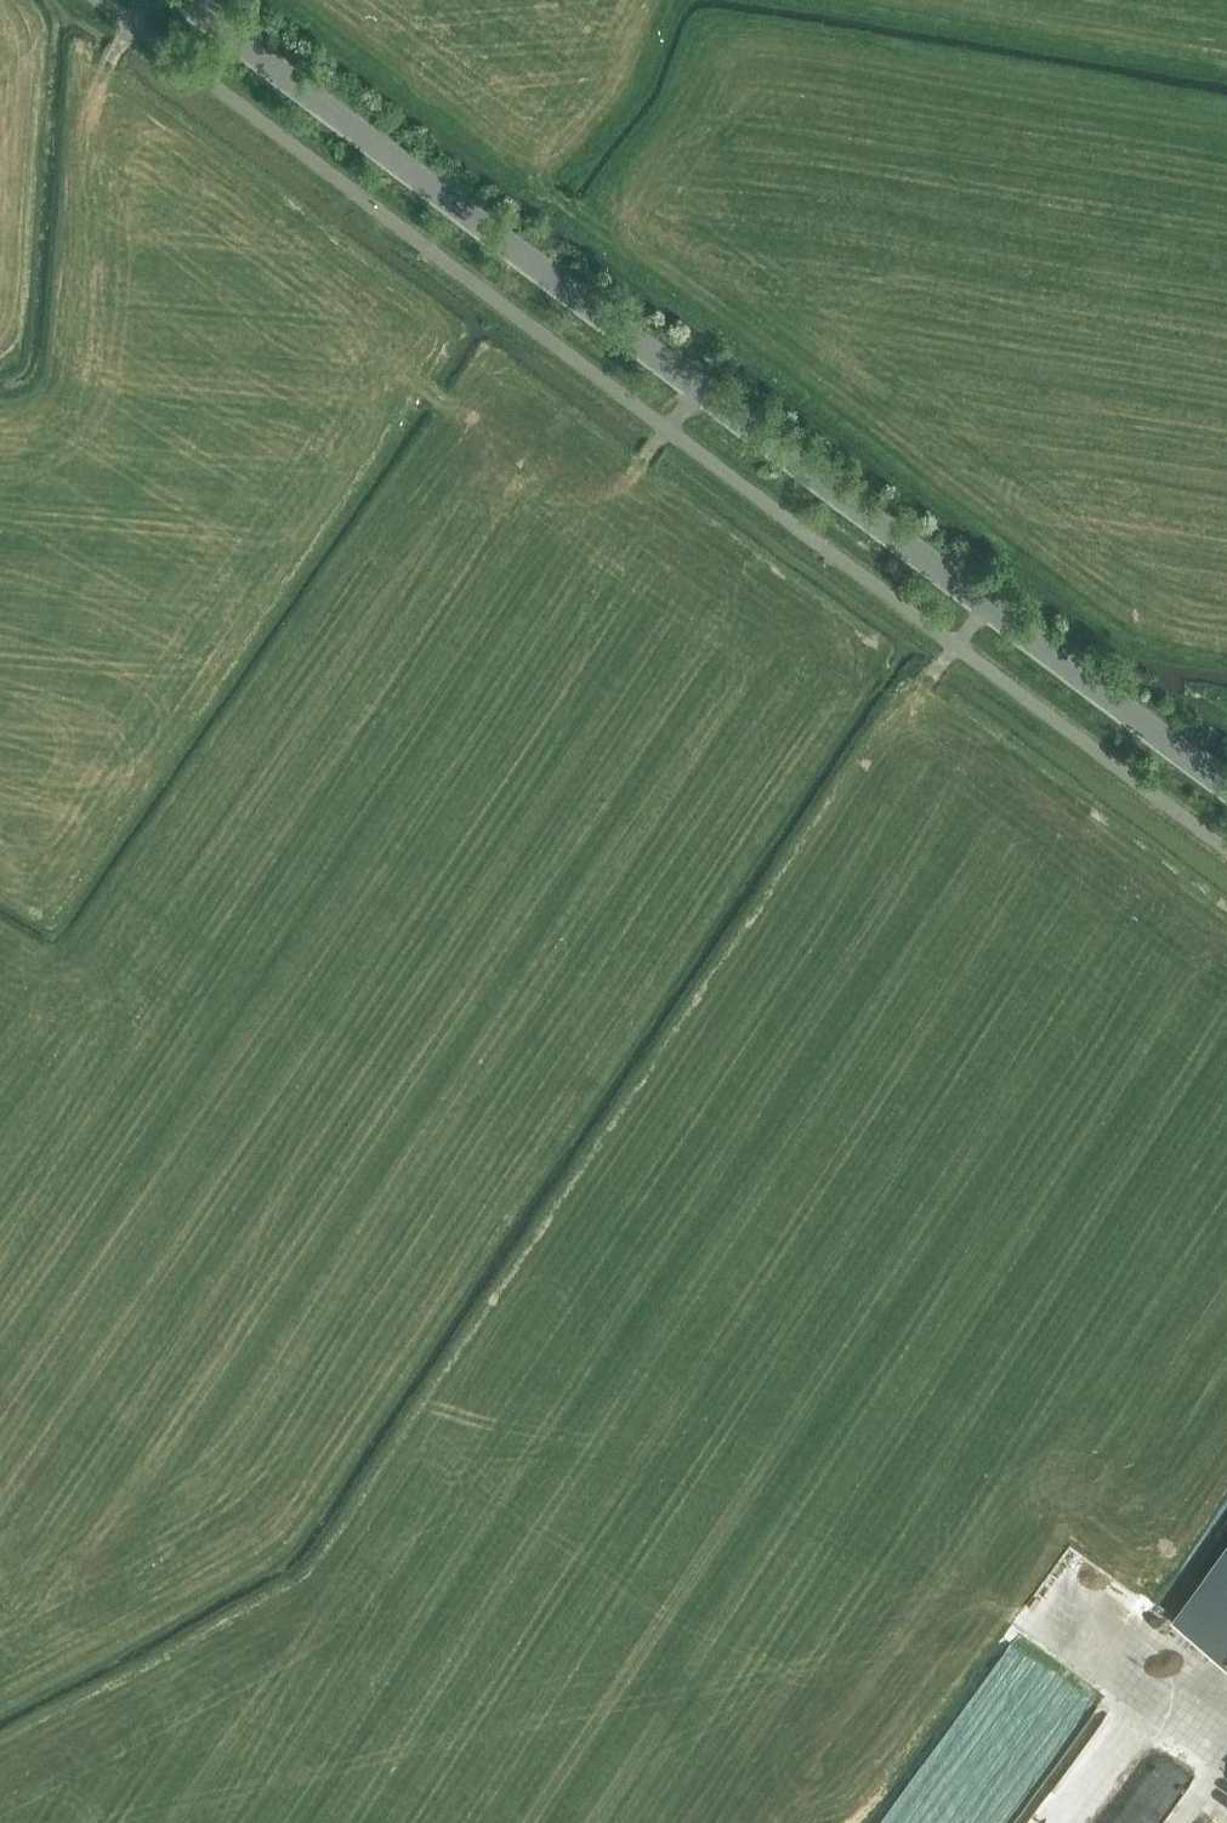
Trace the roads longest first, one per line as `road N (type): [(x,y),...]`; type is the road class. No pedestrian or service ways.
road 1 (tertiary): [(1226,785),(186,0)]

